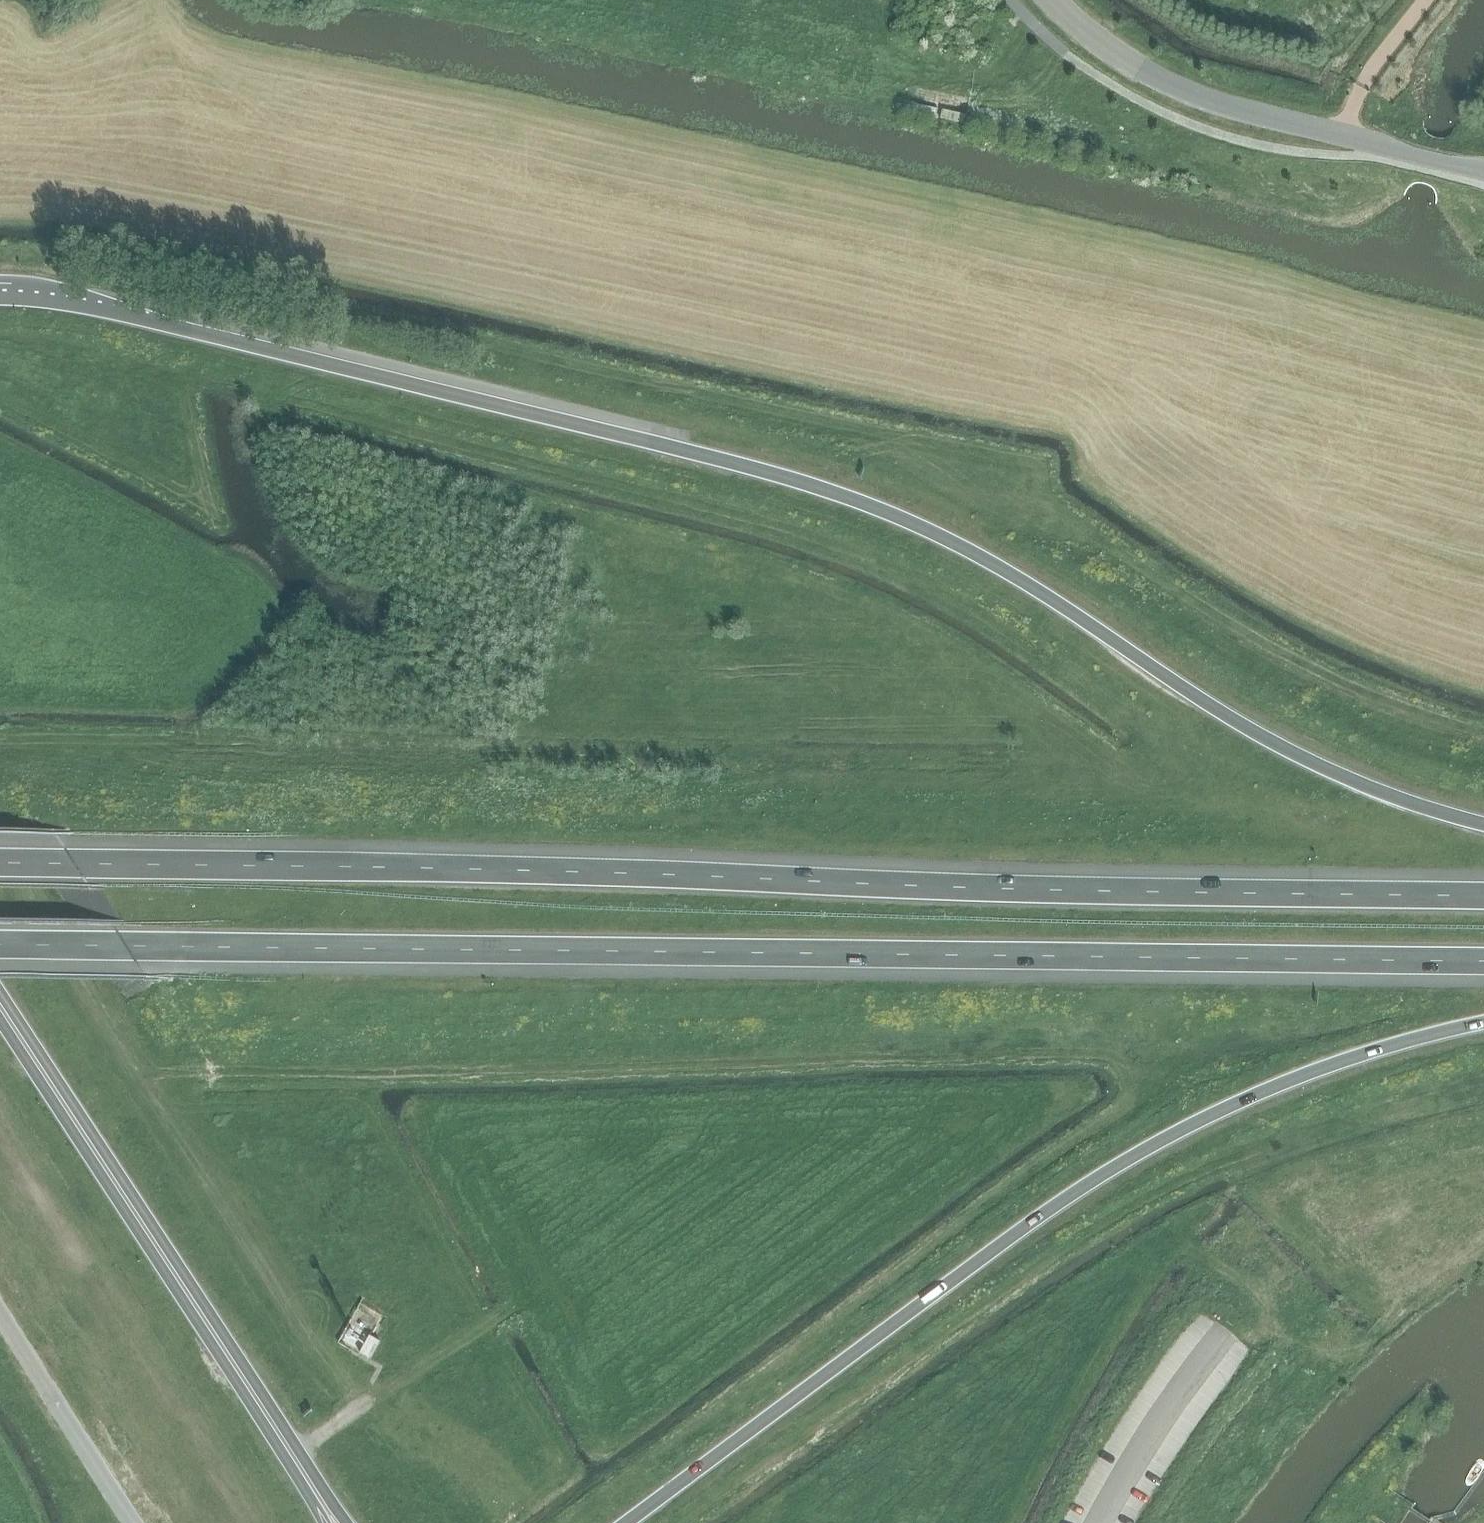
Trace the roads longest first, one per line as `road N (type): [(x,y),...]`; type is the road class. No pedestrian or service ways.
road 1 (trunk): [(1483,823),(1373,788),(1280,745),(995,565),(842,495),(117,313),(0,297)]
road 2 (trunk): [(1483,896),(308,866)]
road 3 (trunk): [(308,948),(1483,961)]
road 4 (trunk): [(627,1522),(1072,1194),(1291,1080),(1483,1021)]
road 5 (trunk): [(0,1004),(322,1503)]
road 6 (tertiary): [(1483,169),(1216,102),(1133,63),(1054,0)]
road 7 (motorway): [(308,866),(0,862)]
road 8 (motorway): [(0,944),(308,948)]
road 9 (unclassified): [(133,1522),(0,1313)]

